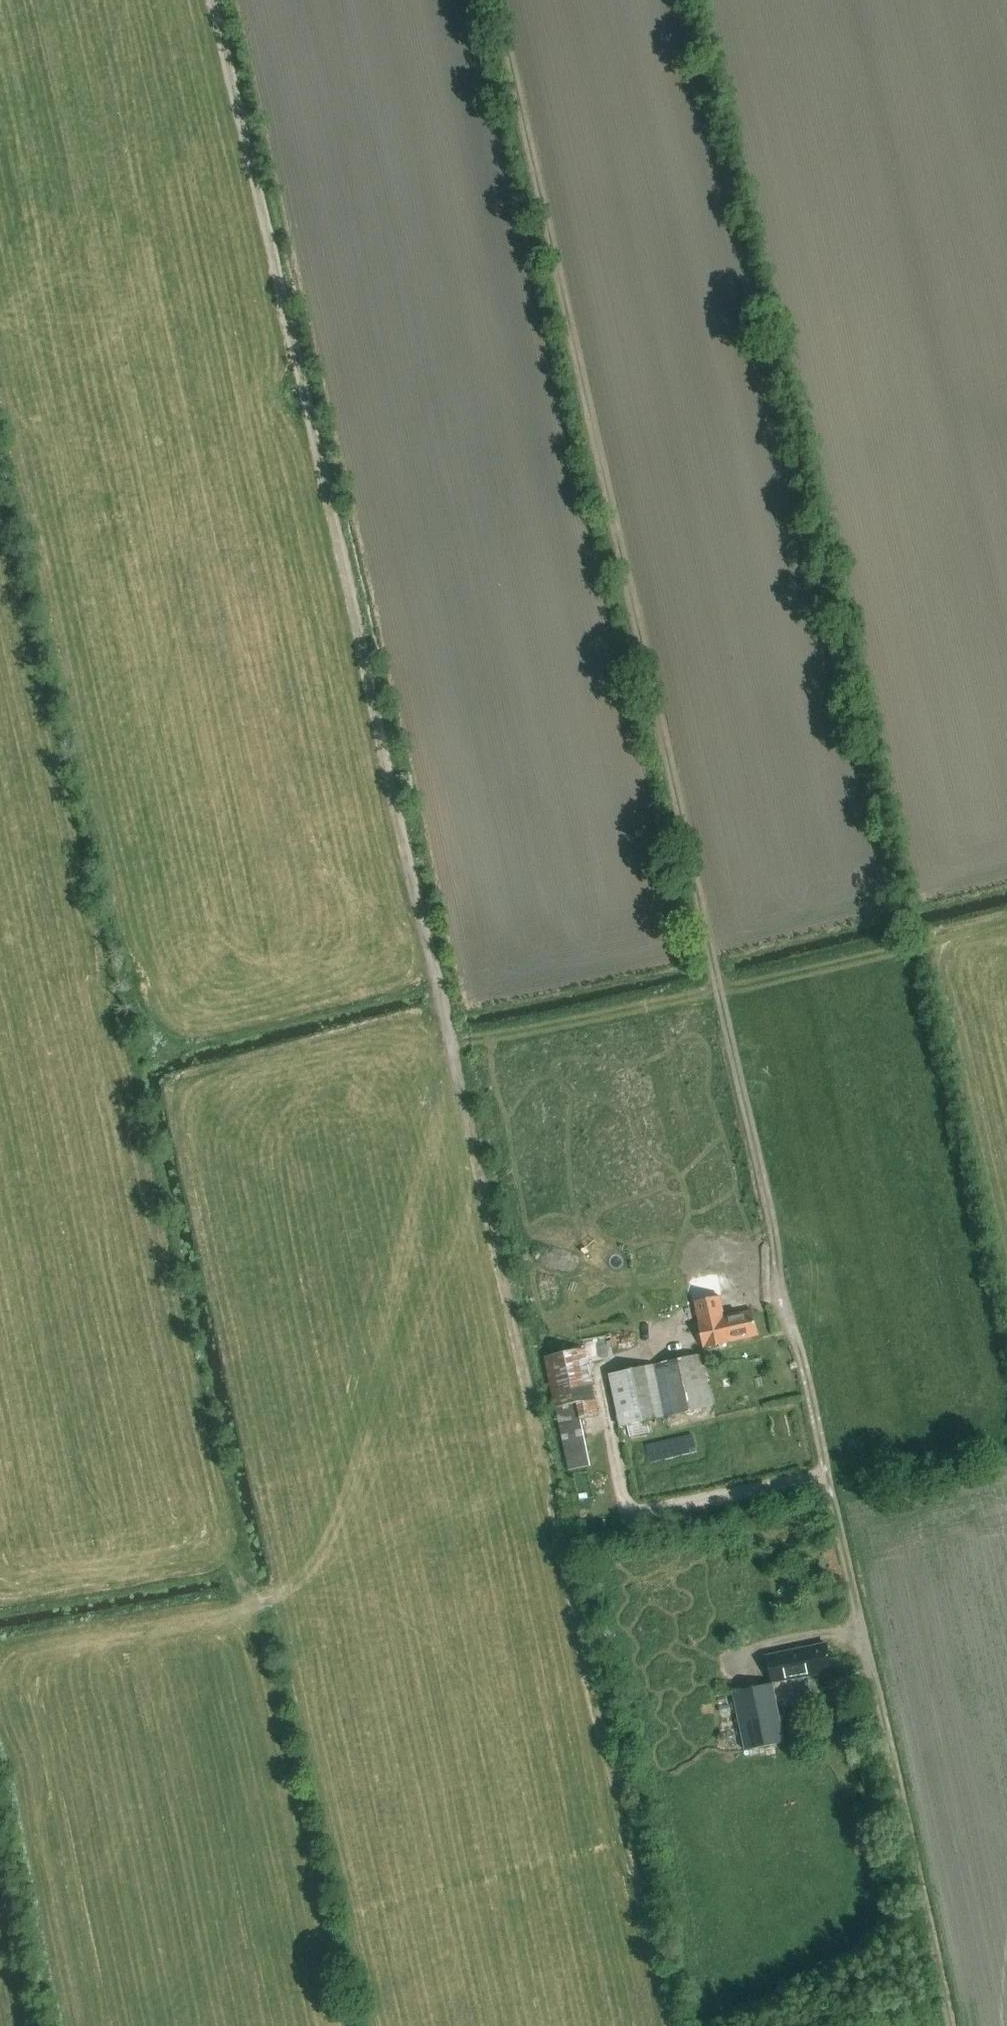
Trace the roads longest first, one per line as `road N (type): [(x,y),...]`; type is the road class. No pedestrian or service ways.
road 1 (track): [(953,2025),(509,0)]

